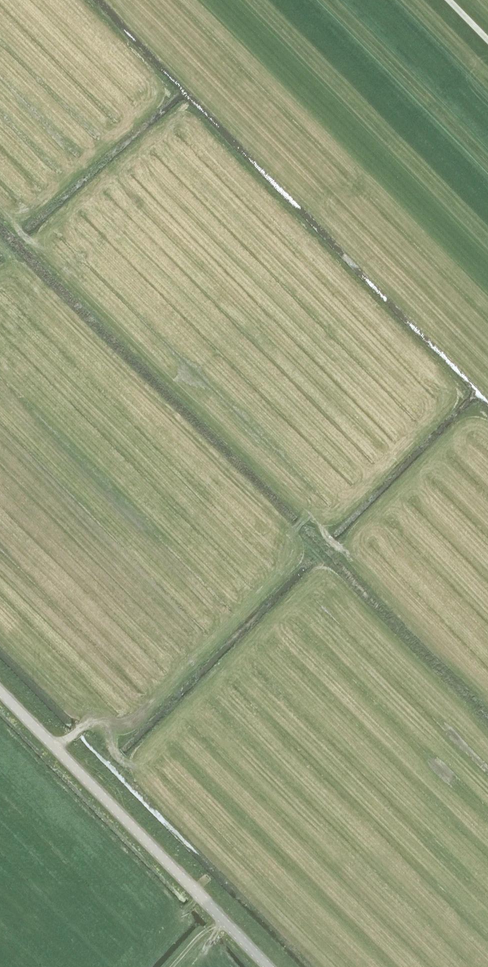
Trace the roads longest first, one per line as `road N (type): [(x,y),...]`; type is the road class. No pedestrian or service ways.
road 1 (tertiary): [(269,966),(0,692)]

